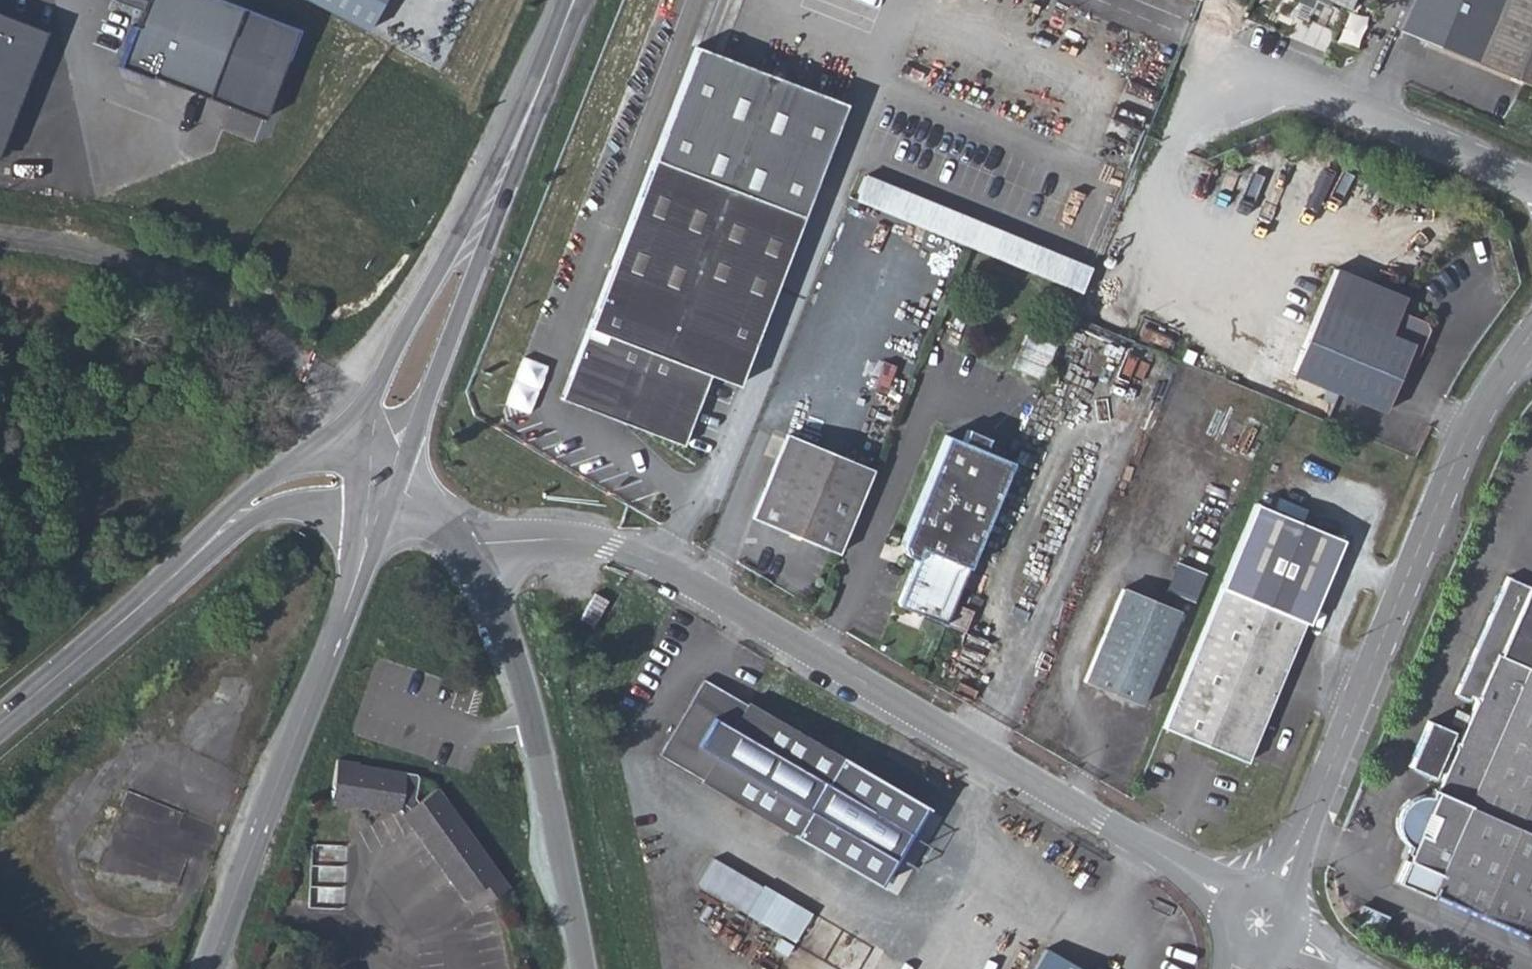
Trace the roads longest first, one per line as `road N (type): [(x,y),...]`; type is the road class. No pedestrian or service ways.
road 1 (unclassified): [(462,546),(567,537),(657,563),(1257,921)]
road 2 (unclassified): [(1257,921),(1460,449),(1531,331)]
road 3 (trunk): [(378,491),(370,540),(209,968)]
road 4 (tertiary): [(0,719),(130,615),(251,498),(294,477),(357,463)]
road 5 (unclassified): [(462,546),(507,641),(534,725),(582,968)]
road 6 (unclassified): [(1225,57),(1531,189)]
road 7 (tertiary): [(378,491),(442,367),(488,212)]
road 8 (tertiary): [(488,212),(412,311),(366,411),(357,463)]
road 9 (tertiary): [(488,212),(575,0)]

